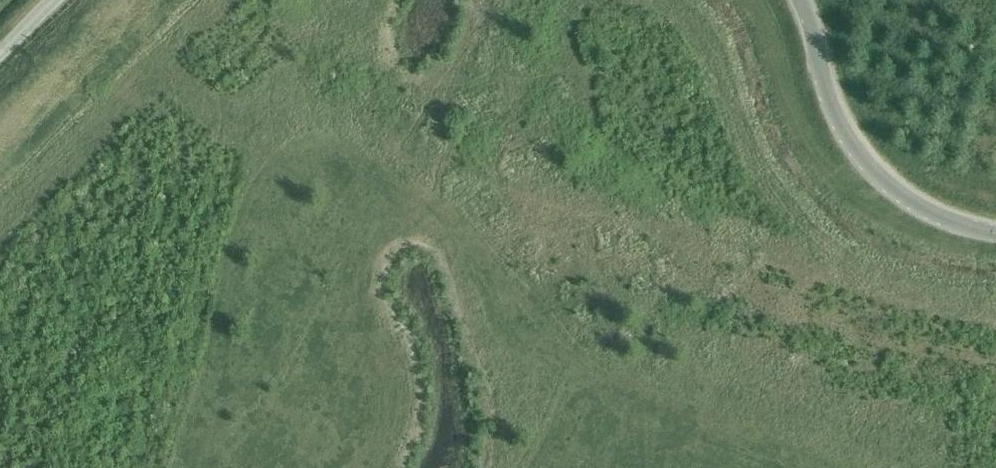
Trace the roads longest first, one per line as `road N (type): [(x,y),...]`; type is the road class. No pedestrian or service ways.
road 1 (unclassified): [(799,0),(844,132),(877,175),(935,215),(995,232)]

